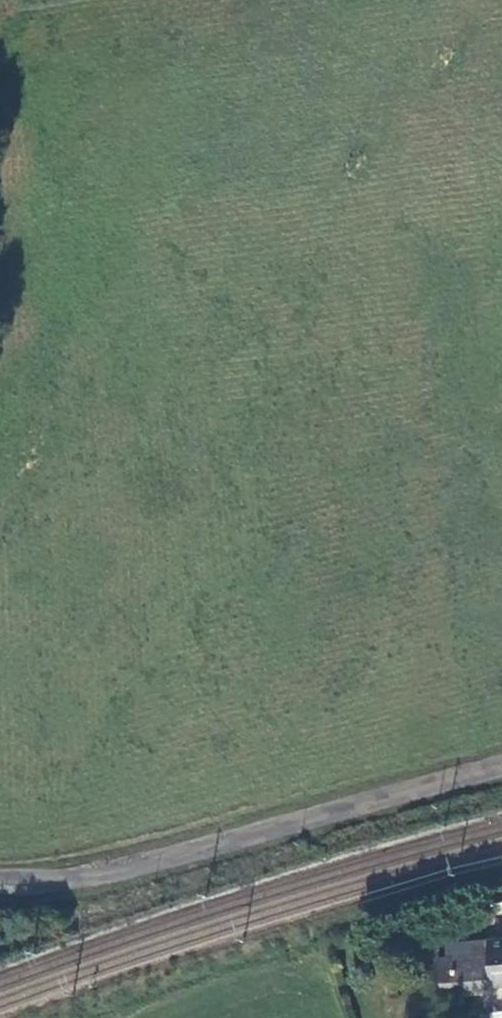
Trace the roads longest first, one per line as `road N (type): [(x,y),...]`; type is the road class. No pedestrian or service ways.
road 1 (unclassified): [(0,713),(79,519),(149,411),(259,292),(405,181),(444,132),(473,58),(482,0)]
road 2 (unclassified): [(471,0),(449,42),(399,102),(253,201),(128,326),(21,482),(0,527)]
road 3 (unclassified): [(0,880),(114,875),(501,765)]

